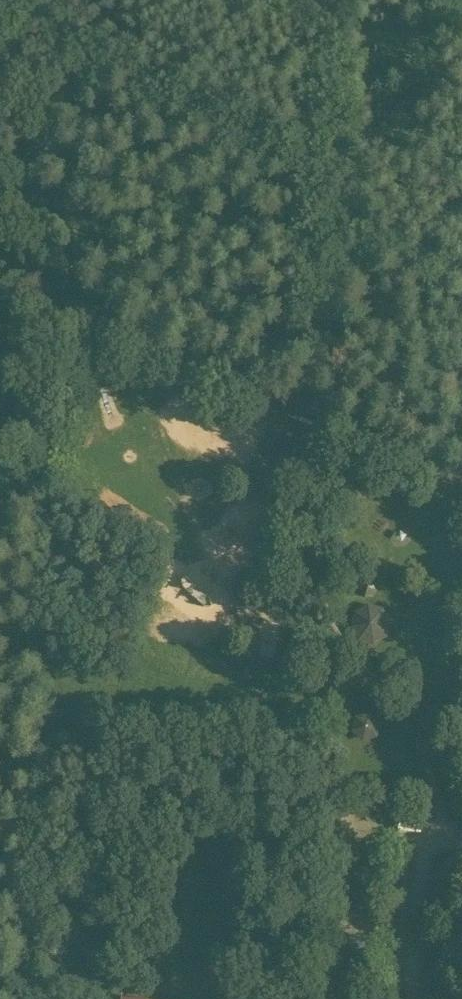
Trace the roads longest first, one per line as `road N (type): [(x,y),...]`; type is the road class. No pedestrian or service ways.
road 1 (track): [(50,39),(272,130),(335,165),(325,332),(307,413)]
road 2 (track): [(24,281),(461,485)]
road 3 (track): [(53,0),(24,281)]

